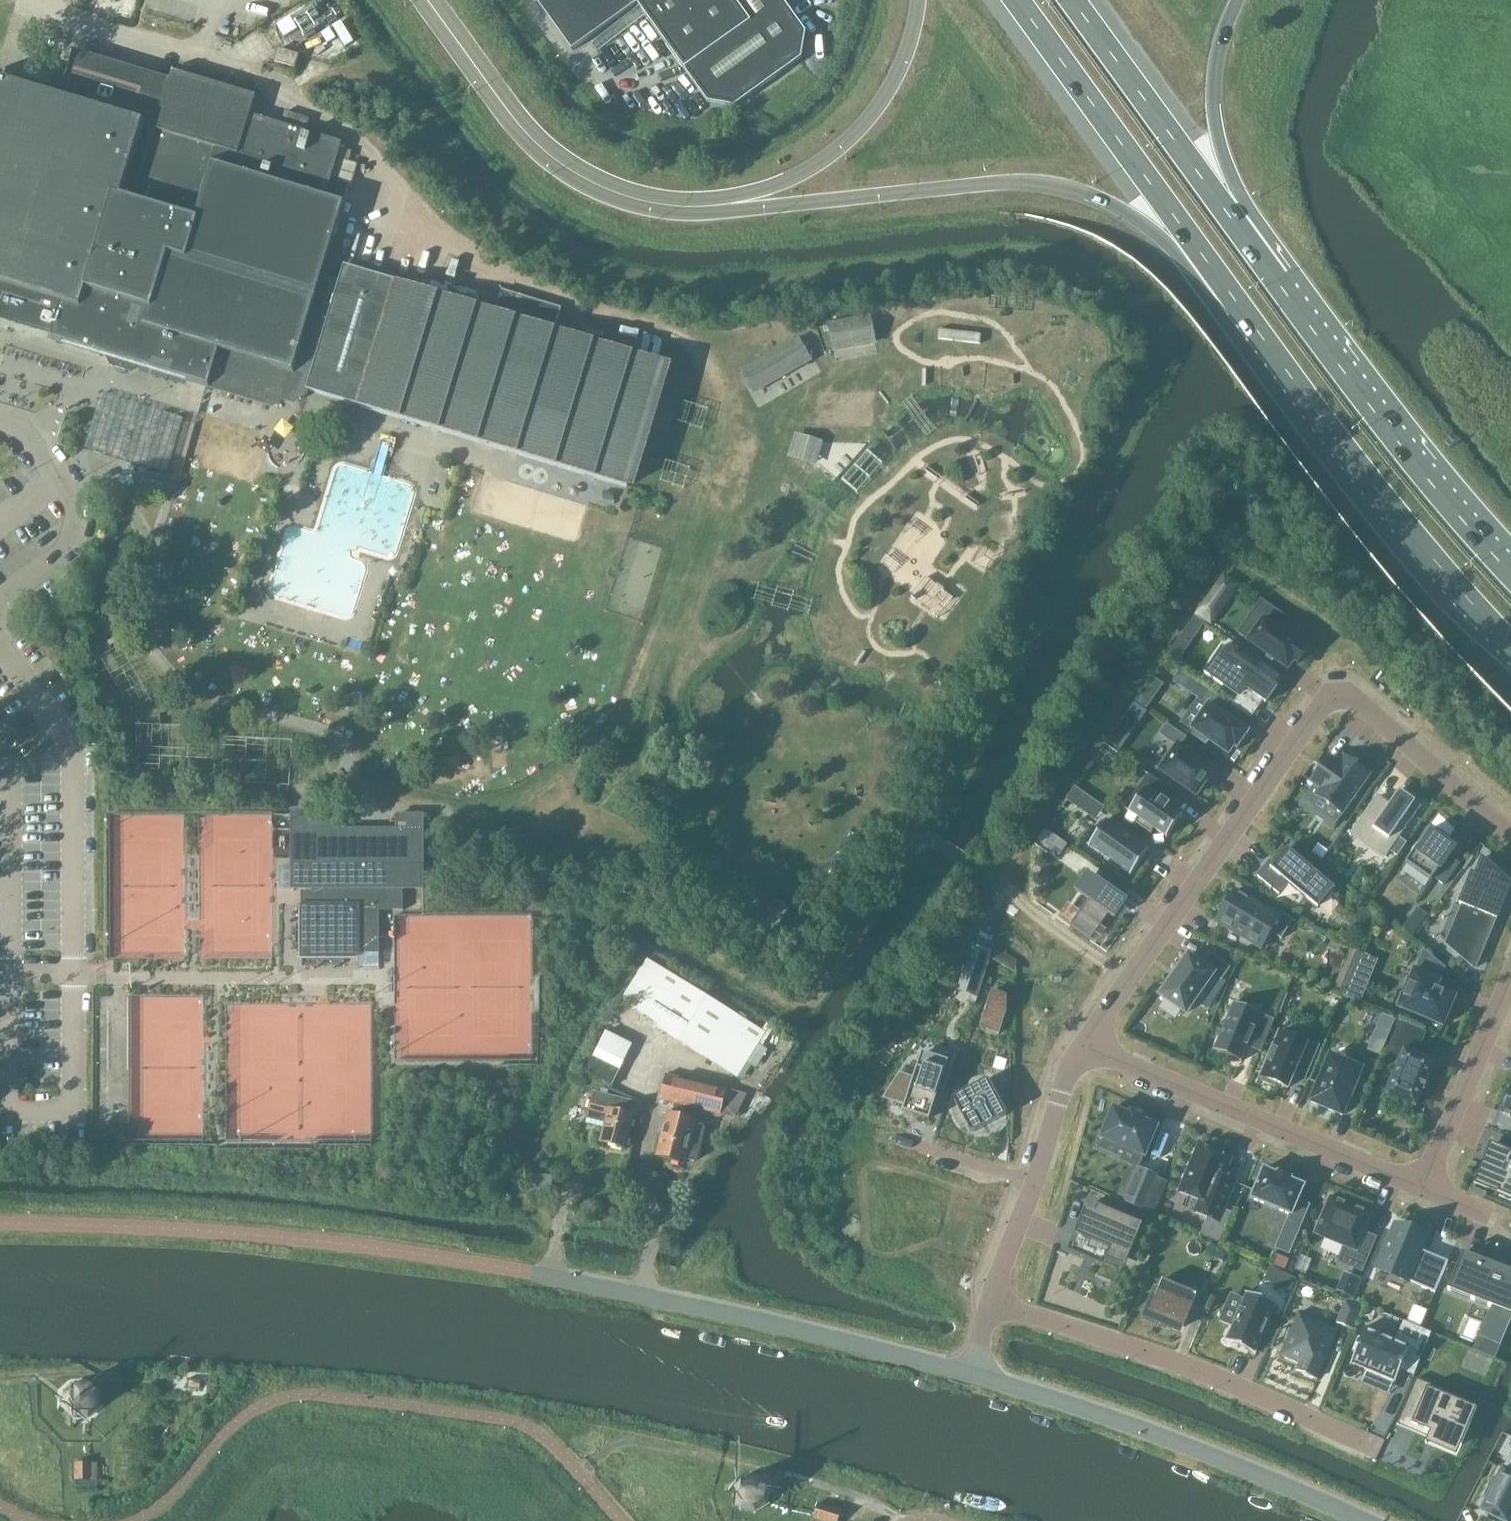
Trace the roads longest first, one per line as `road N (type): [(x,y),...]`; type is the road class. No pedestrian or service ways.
road 1 (trunk): [(419,0),(524,140),(601,196),(667,213),(717,213),(981,185),(1063,187),(1113,205),(1164,240),(1276,368)]
road 2 (trunk): [(919,0),(892,87),(852,139),(777,184),(698,201),(607,182),(565,157),(525,118),(440,0)]
road 3 (residential): [(1090,1038),(1332,689),(1362,697),(1510,827)]
road 4 (residential): [(971,1377),(516,1271)]
road 5 (trunk): [(1017,0),(1276,368)]
road 6 (trunk): [(1337,353),(1073,0)]
road 7 (residential): [(1388,1453),(1203,1375),(992,1305)]
road 8 (residential): [(1353,1520),(1141,1434),(971,1377)]
road 9 (trunk): [(1337,353),(1220,149),(1218,58),(1239,0)]
road 10 (residential): [(1423,1178),(1408,1179),(1118,1058),(1090,1038)]
road 11 (trunk): [(1276,368),(1413,543),(1510,645)]
road 12 (trunk): [(1510,568),(1337,353)]
road 13 (residential): [(1510,984),(1439,1162),(1423,1178)]
road 14 (residential): [(1036,1181),(1066,1081),(1090,1038)]
road 15 (residential): [(1036,1181),(895,1140)]
road 16 (residential): [(992,1305),(1036,1181)]

